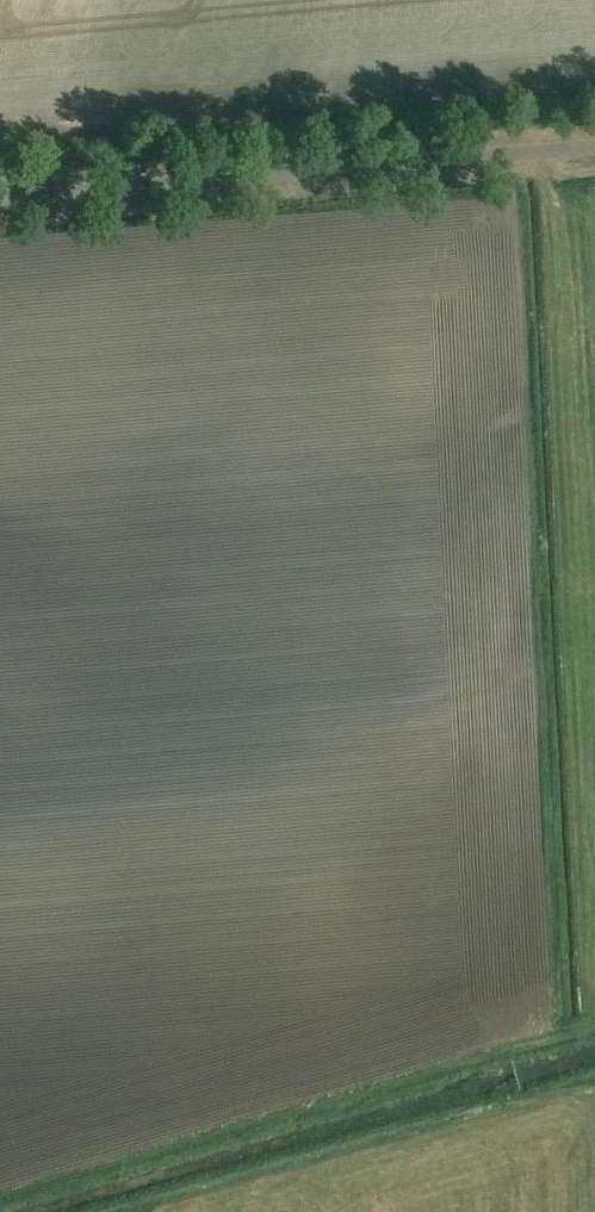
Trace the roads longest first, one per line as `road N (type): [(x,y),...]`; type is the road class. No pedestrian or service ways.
road 1 (unclassified): [(0,198),(594,146)]

